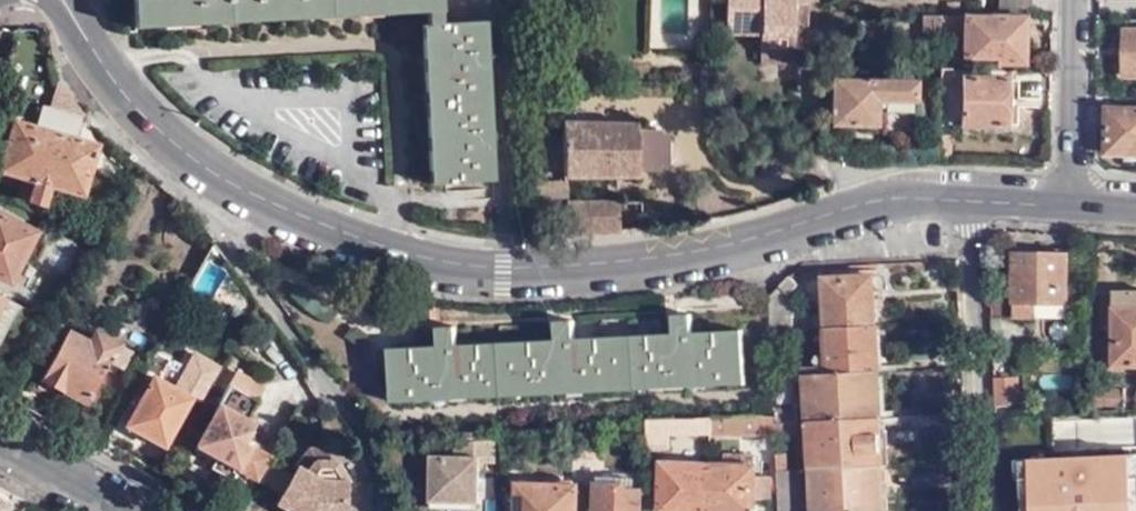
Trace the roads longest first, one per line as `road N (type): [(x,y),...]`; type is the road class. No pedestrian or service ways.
road 1 (residential): [(969,199),(873,202),(619,266),(524,271),(437,259),(330,229),(217,174),(124,89),(65,0)]
road 2 (residential): [(969,199),(986,510)]
road 3 (residential): [(1067,203),(1072,0)]
road 4 (residential): [(0,439),(129,510)]

